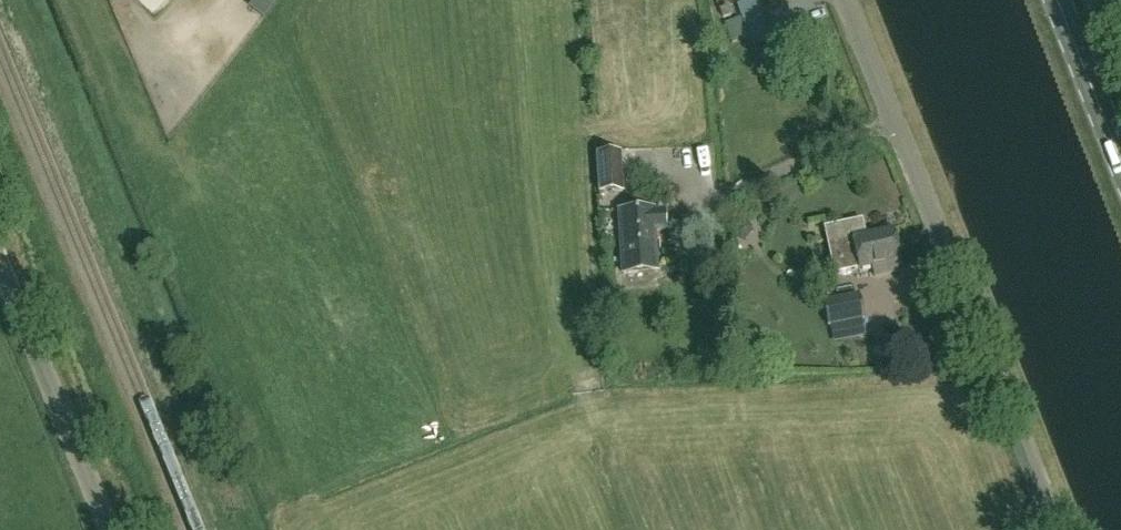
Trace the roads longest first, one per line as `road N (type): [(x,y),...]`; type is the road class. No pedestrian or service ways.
road 1 (unclassified): [(1057,529),(846,0)]
road 2 (unclassified): [(109,529),(0,264)]
road 3 (secondary): [(1120,164),(1057,0)]

